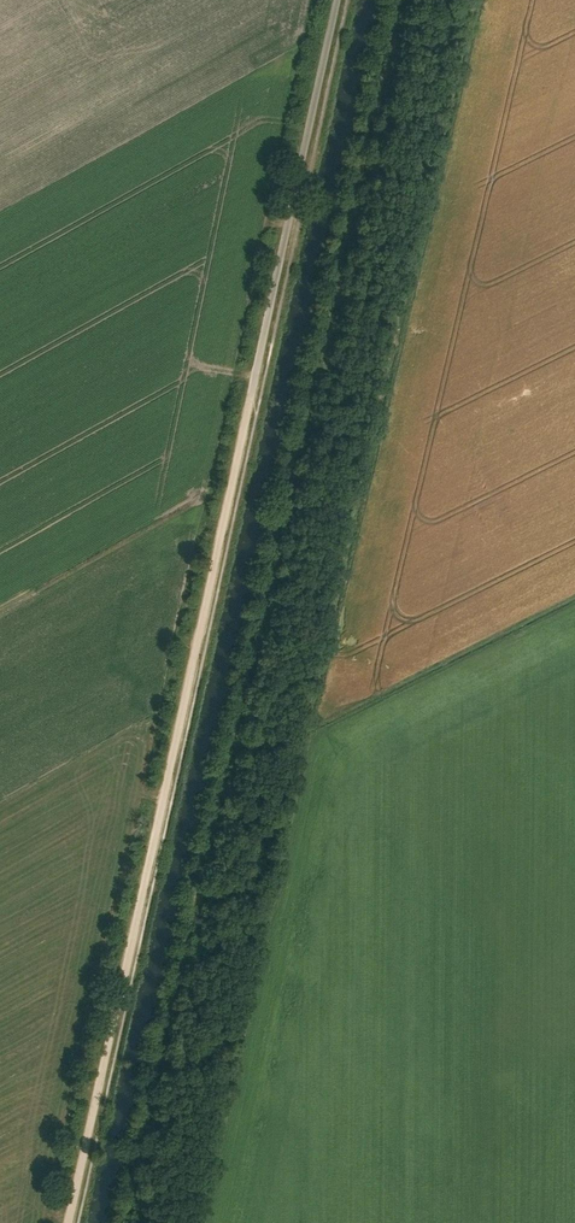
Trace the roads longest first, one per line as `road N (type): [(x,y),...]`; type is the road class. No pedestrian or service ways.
road 1 (track): [(398,0),(120,1222)]
road 2 (track): [(257,365),(65,1222)]
road 3 (unclassified): [(257,365),(337,0)]

